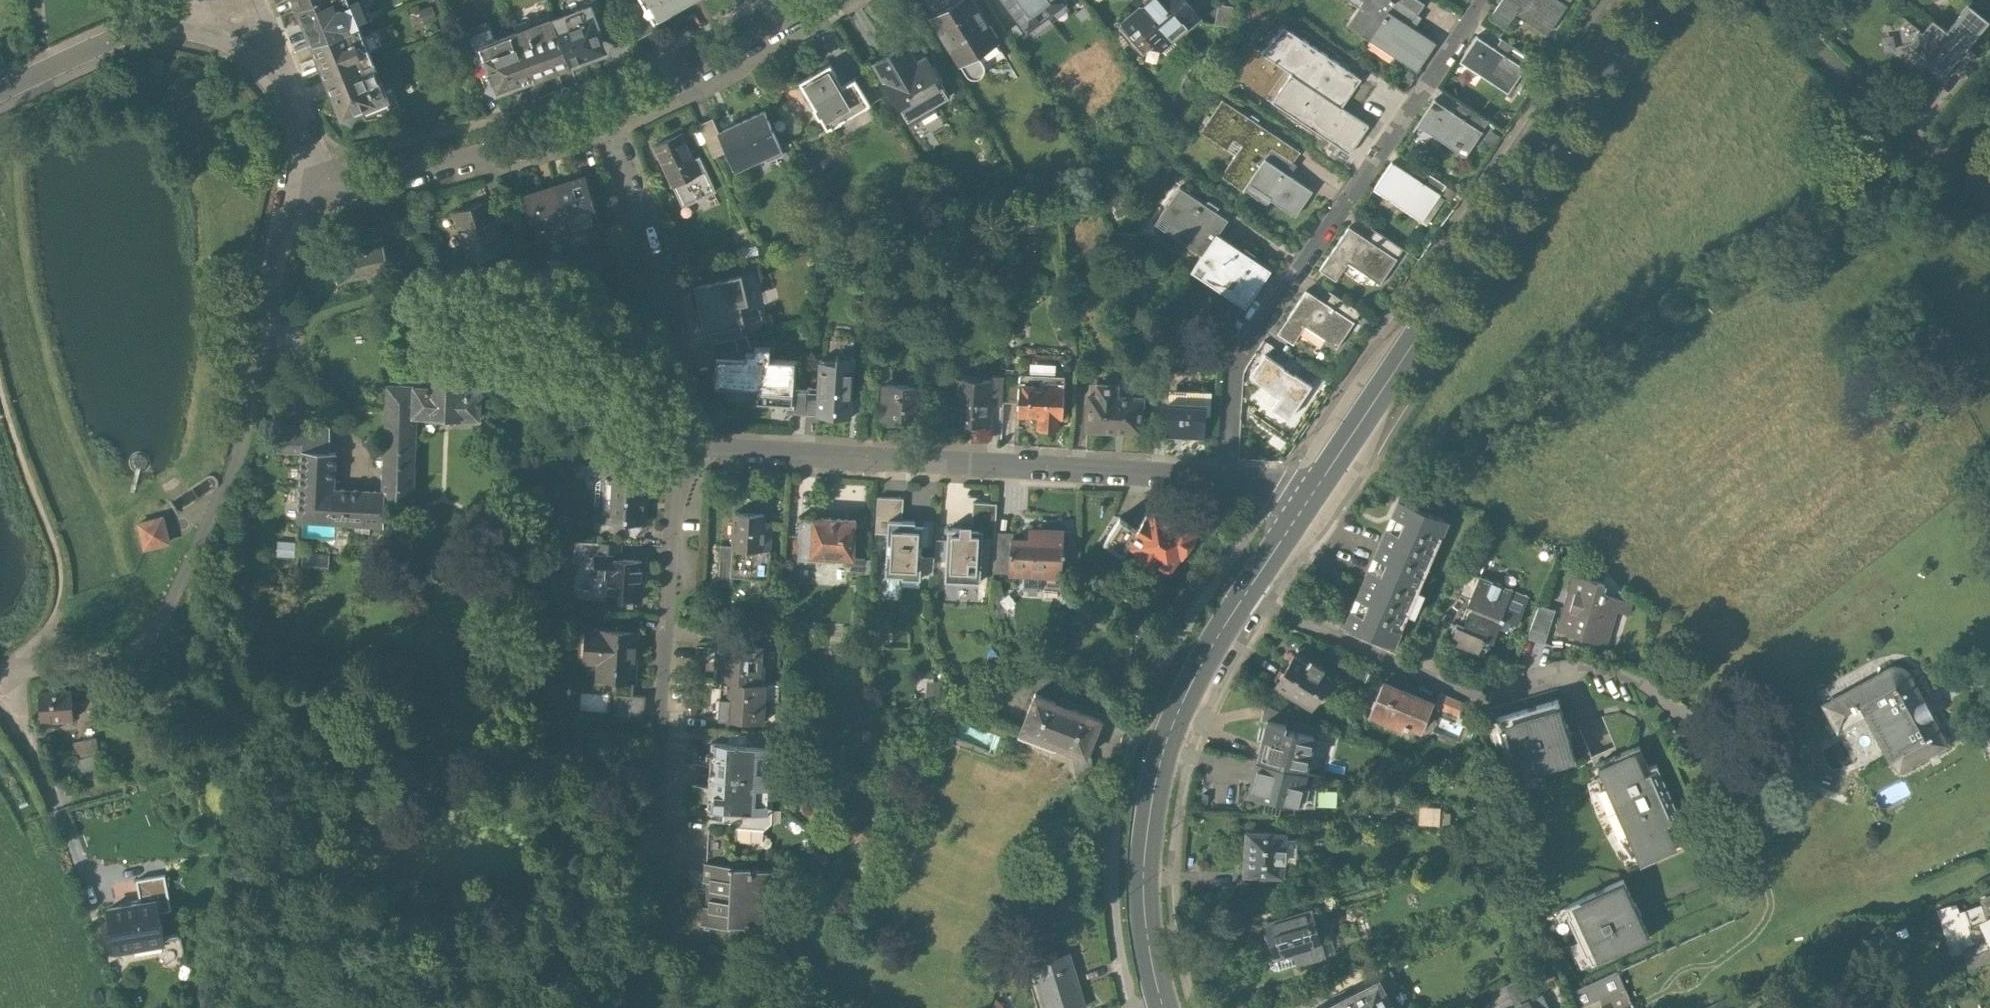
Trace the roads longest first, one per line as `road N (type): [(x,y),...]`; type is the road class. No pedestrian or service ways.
road 1 (residential): [(2,674),(125,661),(169,613),(253,416),(296,204)]
road 2 (primary): [(1309,502),(1647,0)]
road 3 (residential): [(692,449),(661,828),(594,1007)]
road 4 (residential): [(1229,479),(1237,367),(1248,344),(1484,0)]
road 5 (primary): [(1163,1007),(1144,910),(1153,795),(1175,720),(1206,657),(1309,502)]
road 6 (residential): [(692,449),(1229,479)]
road 7 (residential): [(296,204),(298,133),(284,89),(257,51),(233,36),(172,26),(0,98)]
road 8 (residential): [(607,117),(670,308),(692,449)]
road 9 (residential): [(296,204),(607,117)]
road 10 (residential): [(1958,169),(1767,0)]
road 11 (residential): [(607,117),(709,70),(822,0)]

